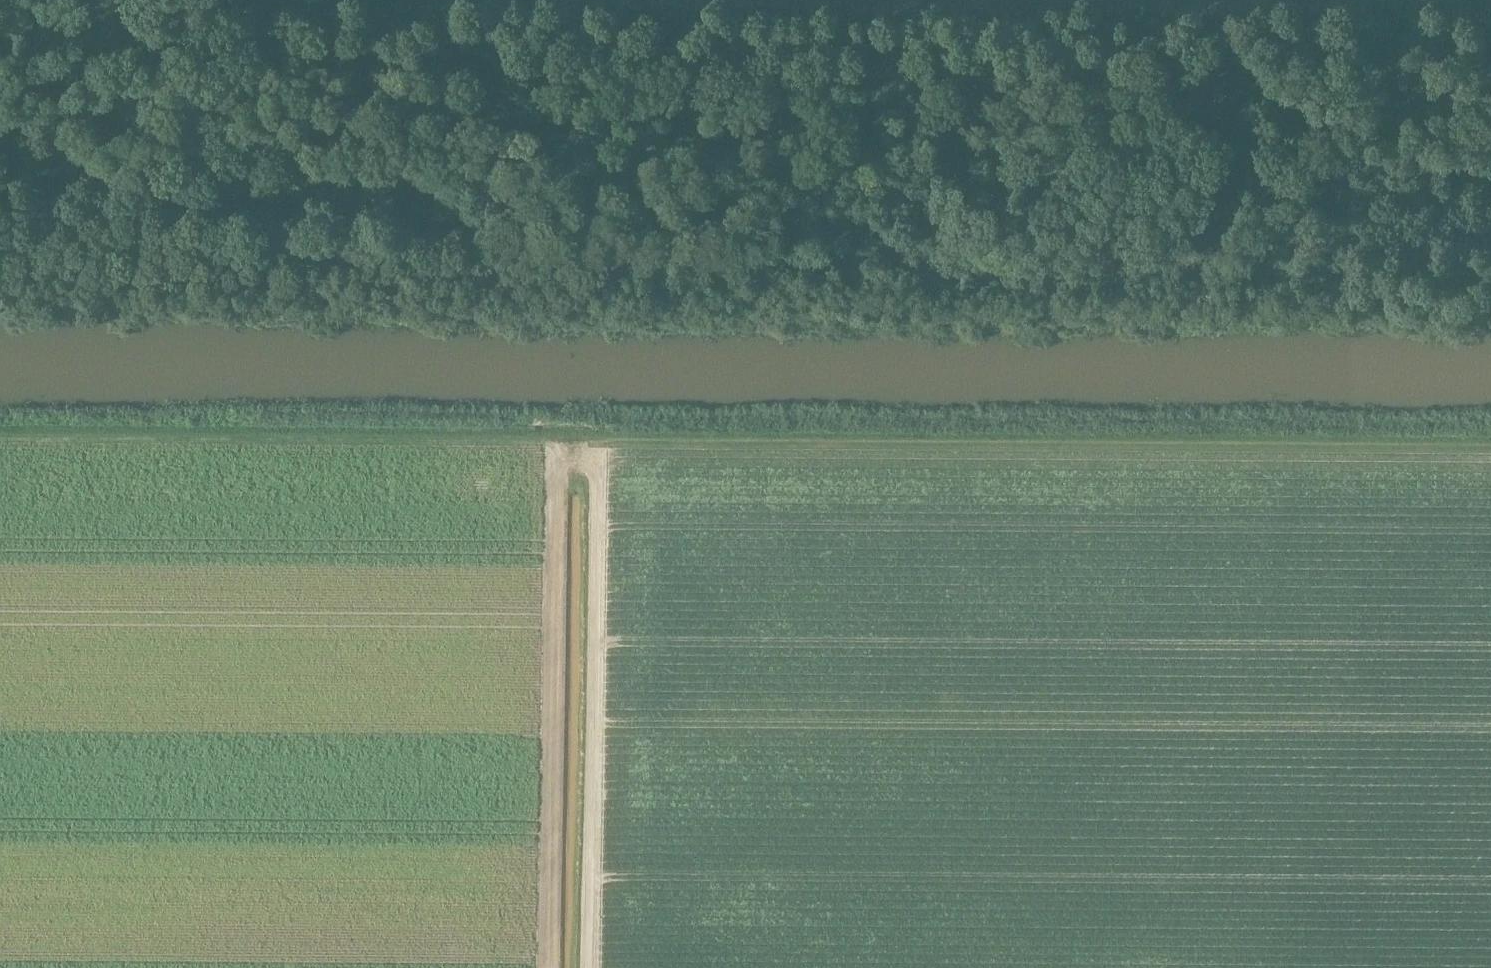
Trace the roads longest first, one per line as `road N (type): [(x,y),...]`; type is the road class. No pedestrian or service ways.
road 1 (track): [(0,177),(373,127),(1117,100),(1176,108),(1490,214)]

